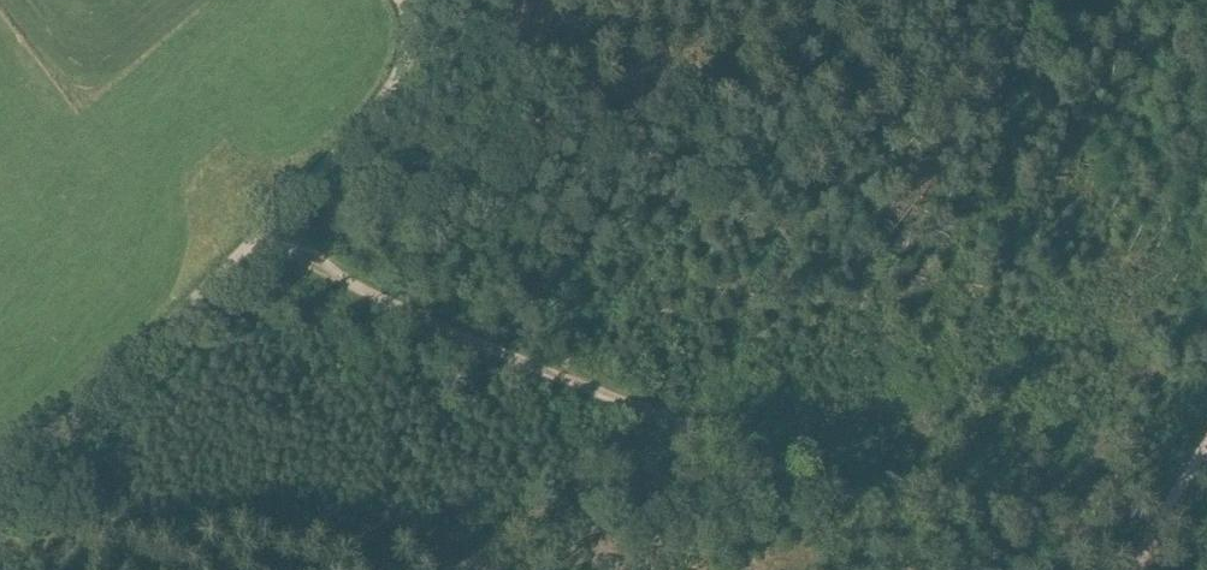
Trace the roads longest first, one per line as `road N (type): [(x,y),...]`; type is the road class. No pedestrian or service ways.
road 1 (track): [(244,240),(1037,569)]
road 2 (track): [(0,448),(37,429),(390,99),(410,48),(401,0)]
road 3 (track): [(1206,445),(1133,569)]

